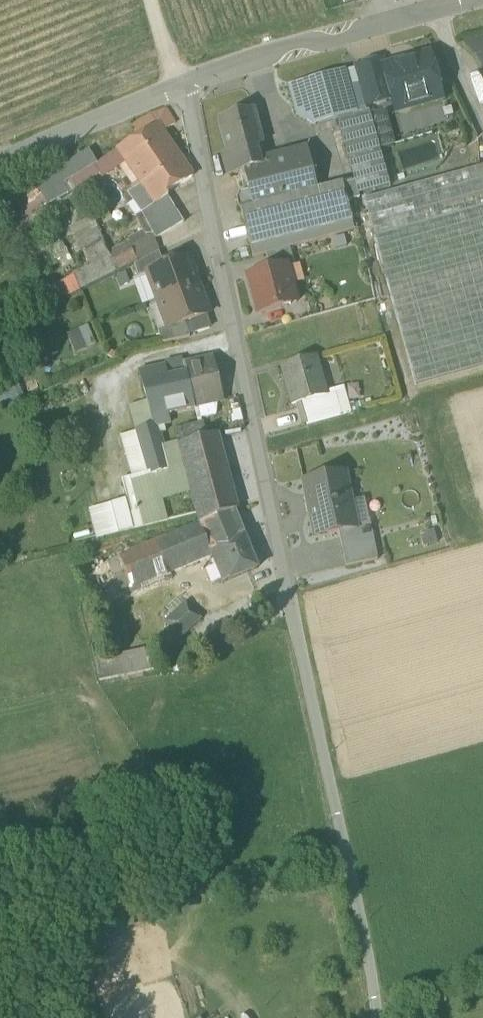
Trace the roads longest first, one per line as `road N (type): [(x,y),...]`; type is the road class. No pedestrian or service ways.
road 1 (residential): [(178,86),(378,1017)]
road 2 (residential): [(178,86),(456,0)]
road 3 (unclassified): [(0,168),(178,86)]

